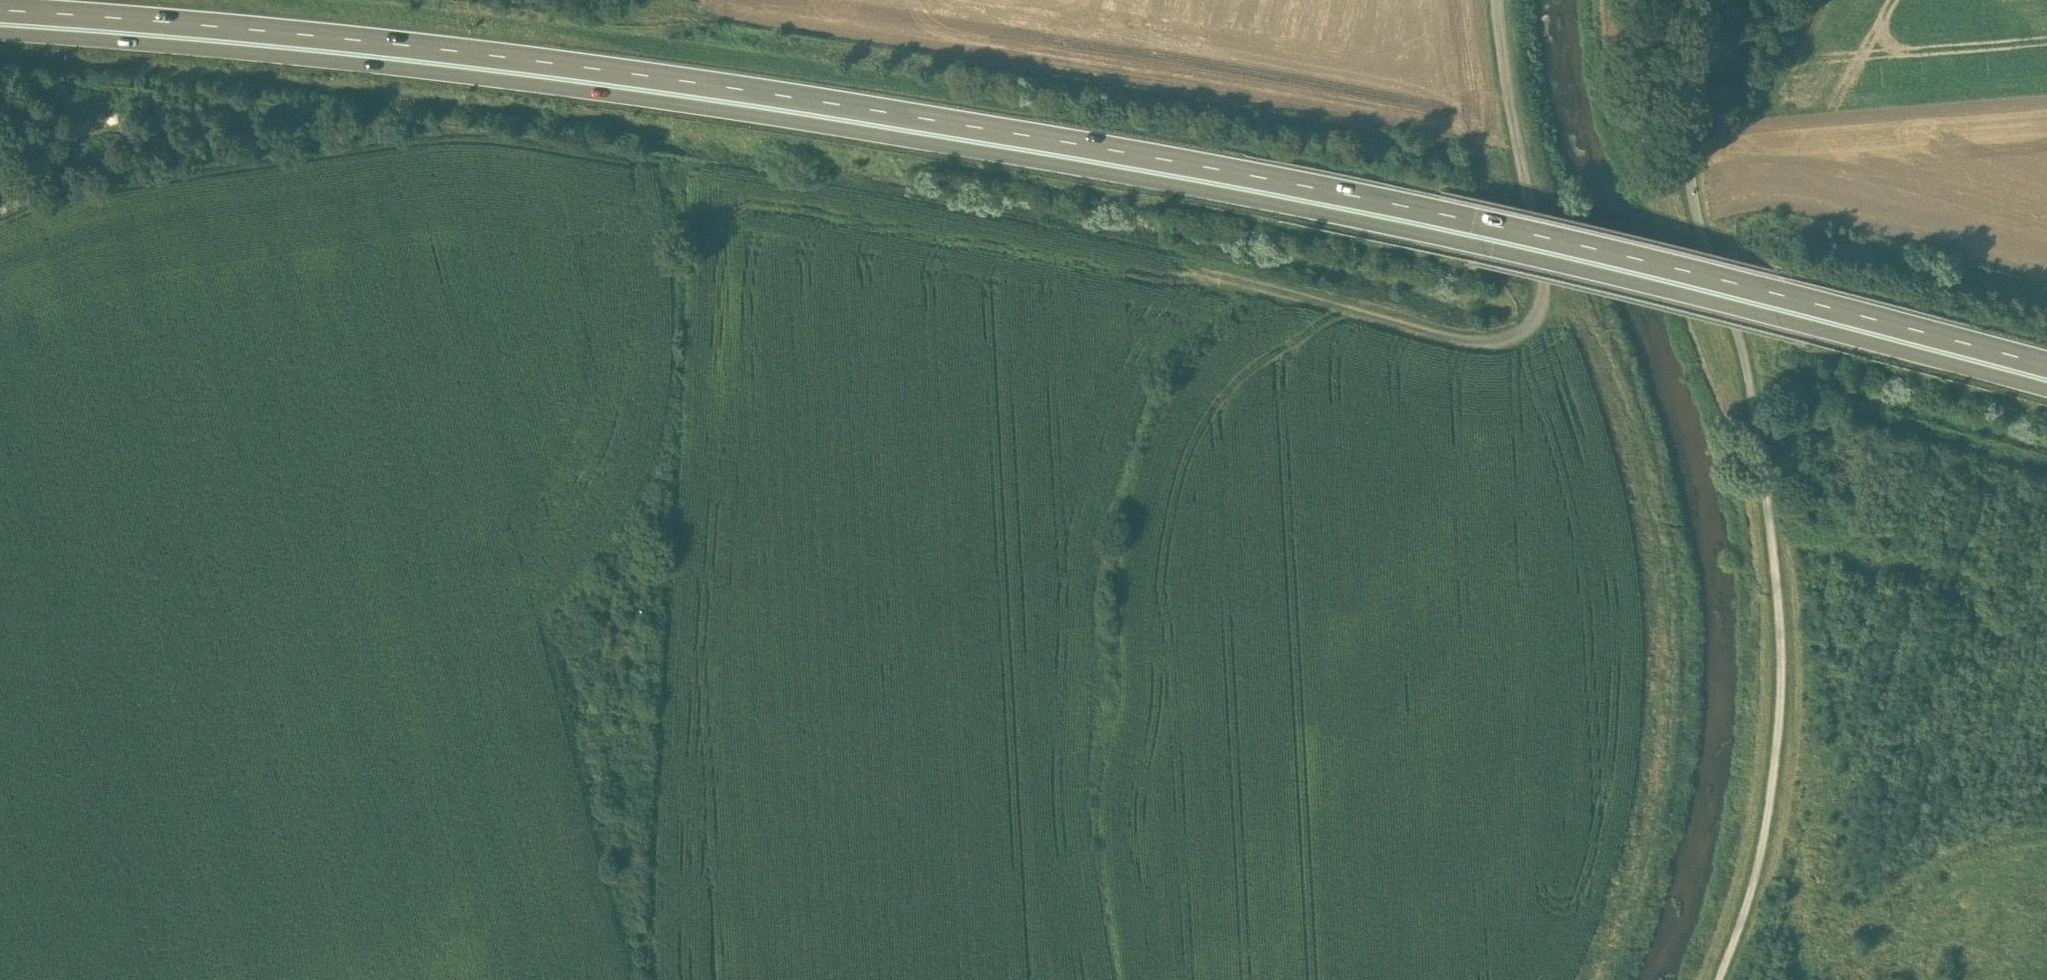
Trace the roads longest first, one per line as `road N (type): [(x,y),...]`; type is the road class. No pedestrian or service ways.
road 1 (trunk): [(0,36),(596,91),(1030,157),(1462,241),(1778,312),(2046,385)]
road 2 (trunk): [(2046,357),(1939,323),(1463,213),(1033,133),(599,69),(0,12)]
road 3 (track): [(1501,0),(1510,96),(1544,285),(1538,317),(1520,333),(1488,342),(1230,279)]
road 4 (track): [(1696,0),(1691,197),(1739,363)]

